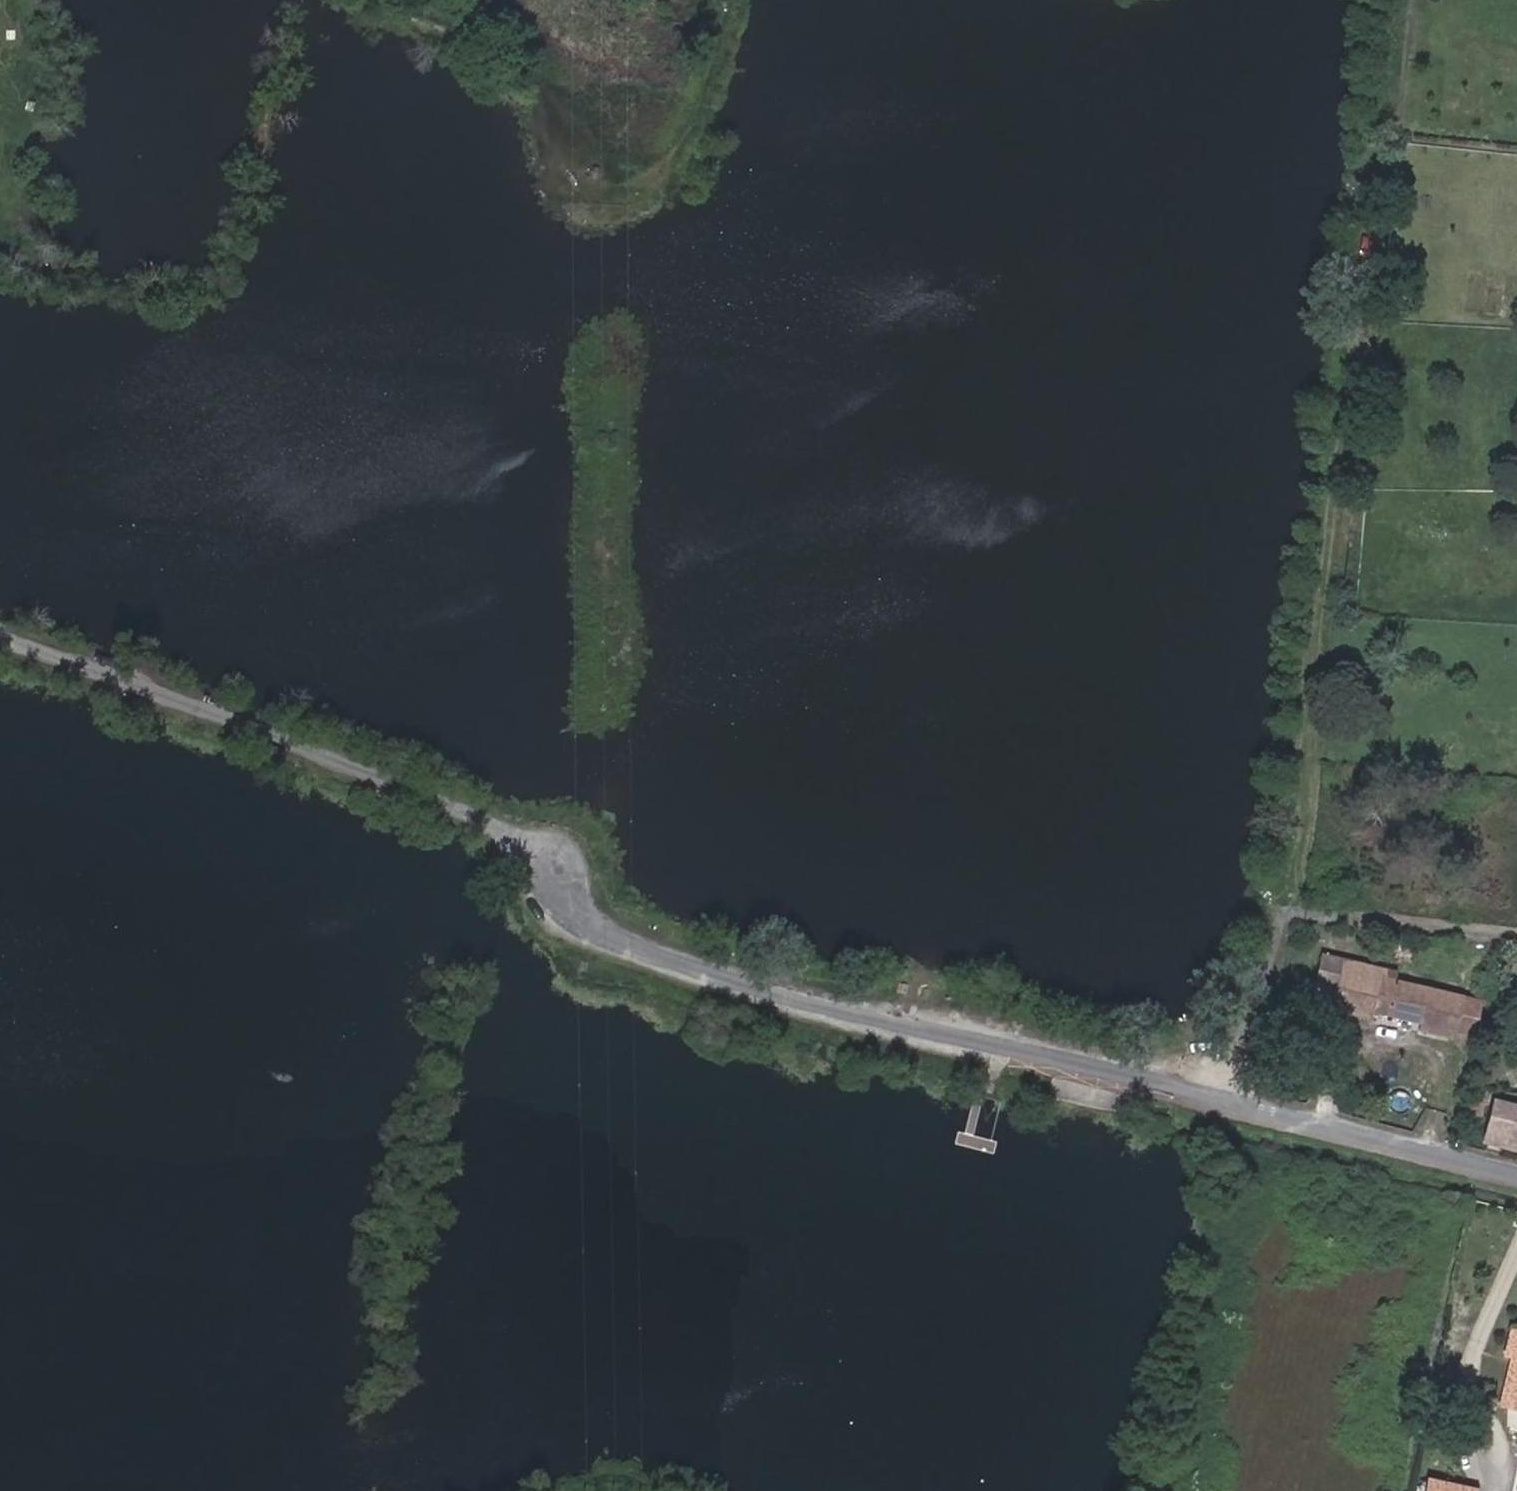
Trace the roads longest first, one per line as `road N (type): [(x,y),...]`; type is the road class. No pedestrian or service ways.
road 1 (residential): [(0,638),(205,706),(528,835),(579,910),(622,940),(747,985),(1516,1172)]

